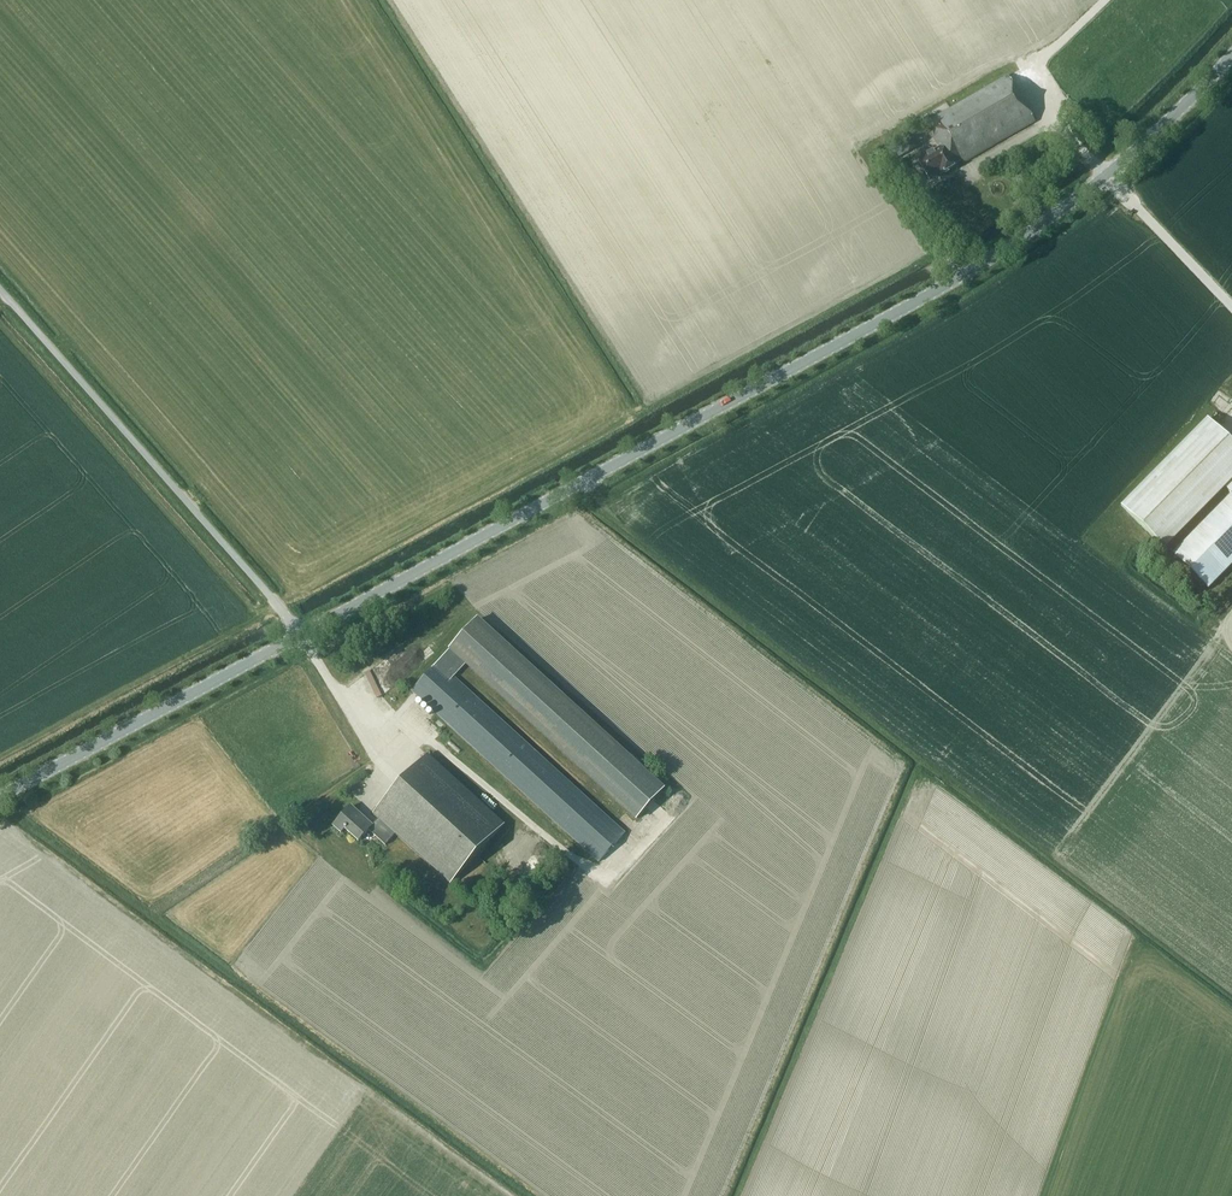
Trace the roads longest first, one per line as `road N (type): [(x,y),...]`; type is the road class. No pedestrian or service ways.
road 1 (tertiary): [(303,634),(940,290),(1107,175),(1231,56)]
road 2 (unclassified): [(303,634),(0,288)]
road 3 (tertiary): [(0,794),(303,634)]

